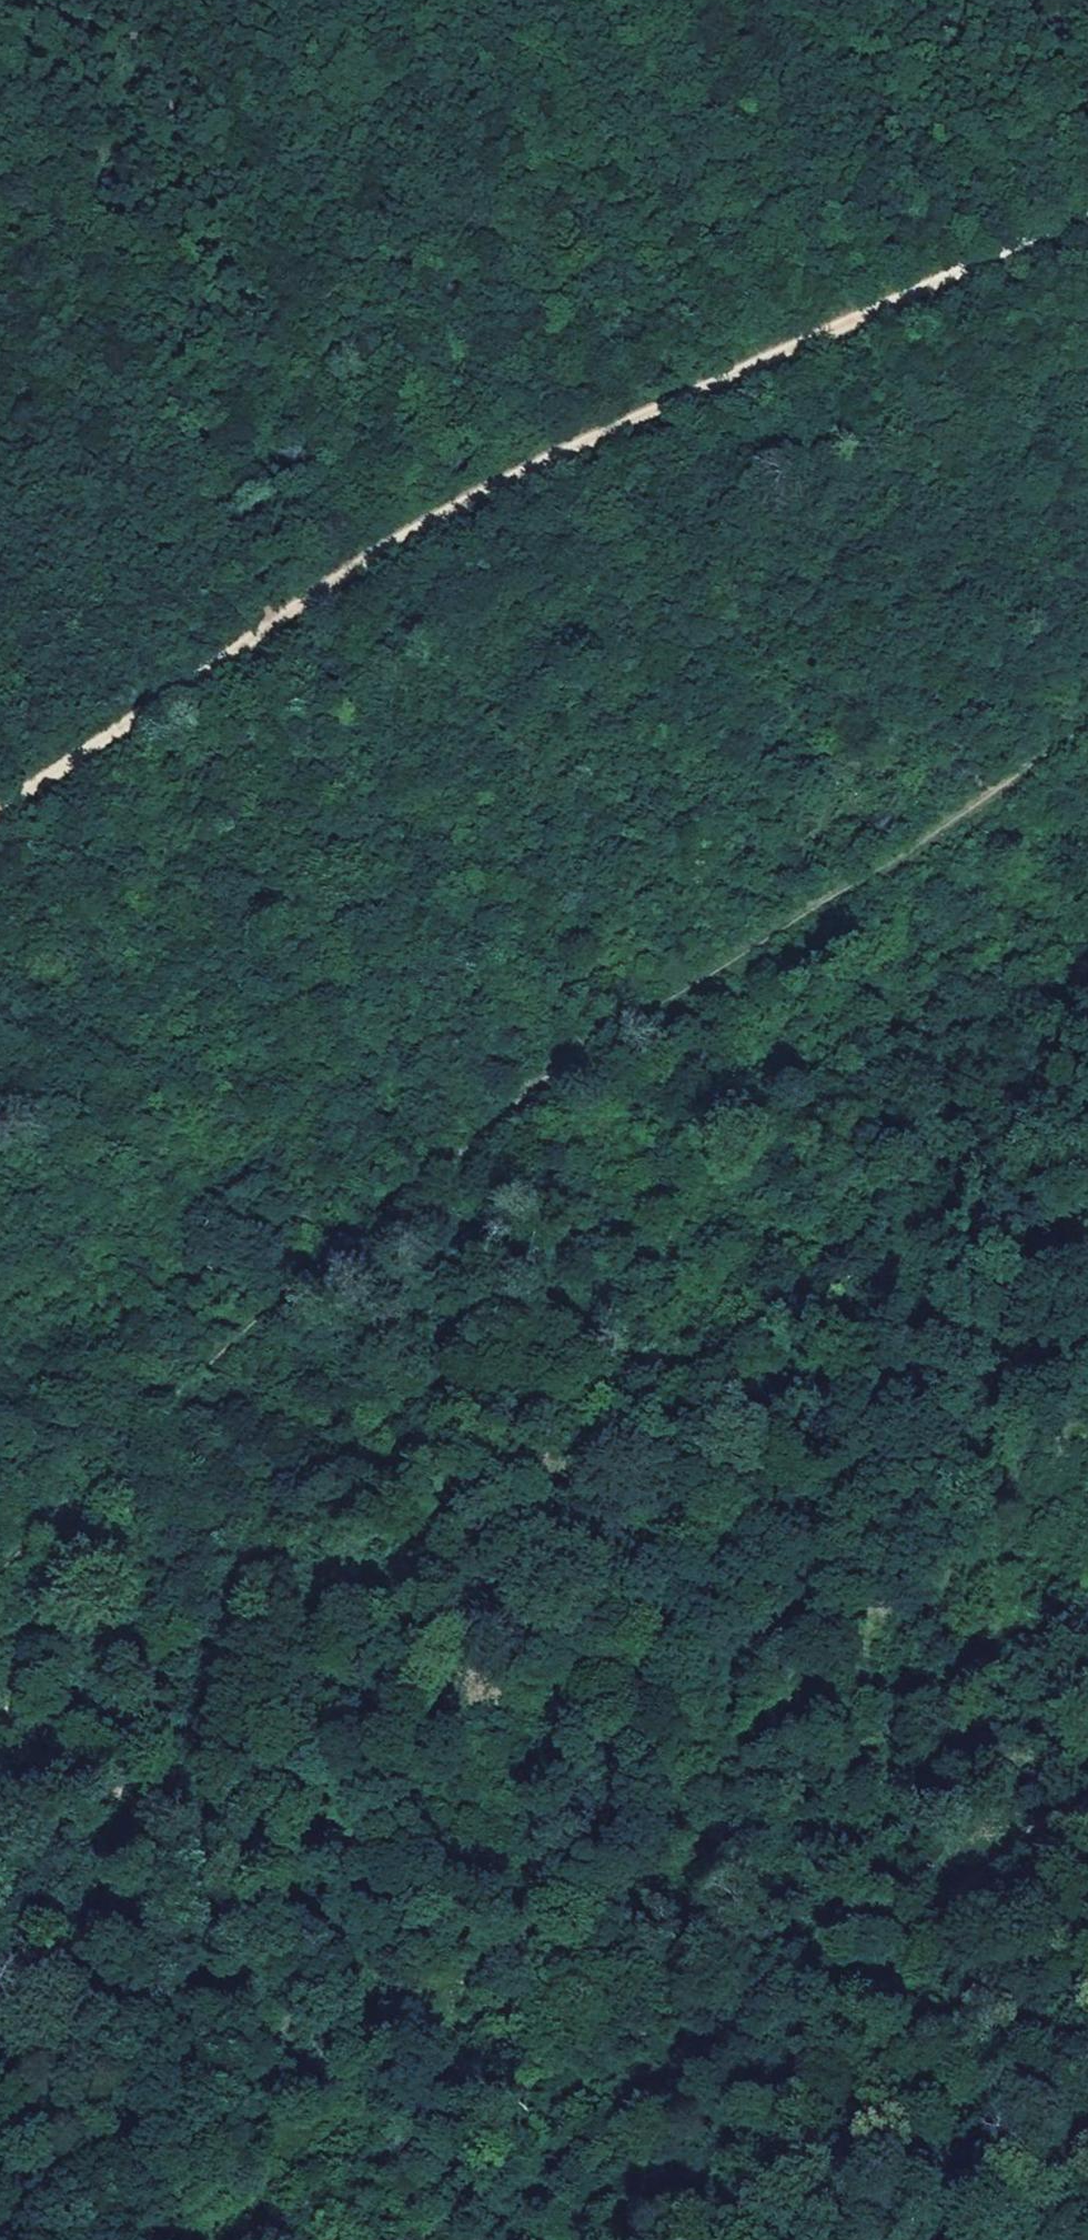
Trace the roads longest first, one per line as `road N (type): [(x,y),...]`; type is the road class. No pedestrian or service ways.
road 1 (track): [(1087,723),(886,863),(640,1014),(579,1042),(449,1161),(398,1186),(0,1546)]
road 2 (track): [(1087,210),(383,550),(0,810)]
road 3 (track): [(1087,1745),(853,2033),(620,2239)]
road 4 (track): [(1087,2135),(970,2239)]

